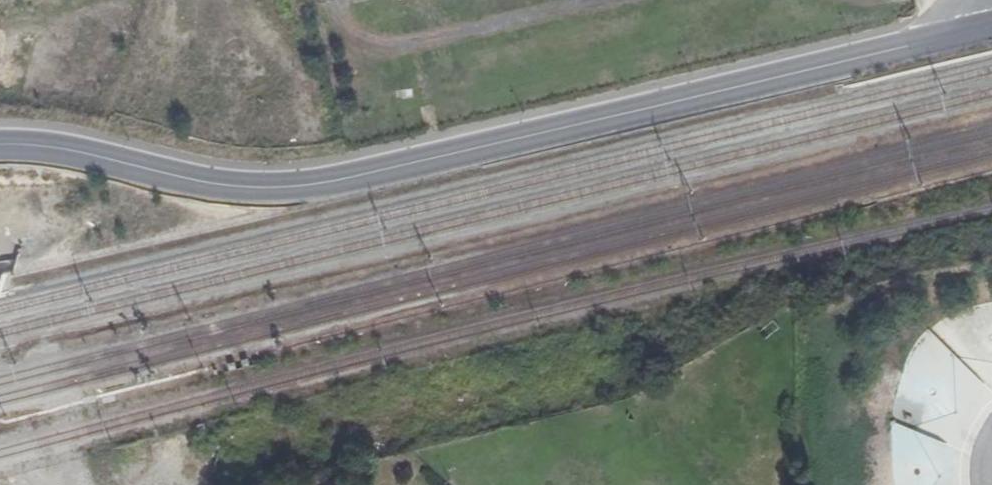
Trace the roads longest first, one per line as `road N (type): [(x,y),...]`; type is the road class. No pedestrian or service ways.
road 1 (unclassified): [(0,145),(57,147),(217,185),(281,188),(991,26)]
road 2 (trunk): [(0,206),(65,0)]

